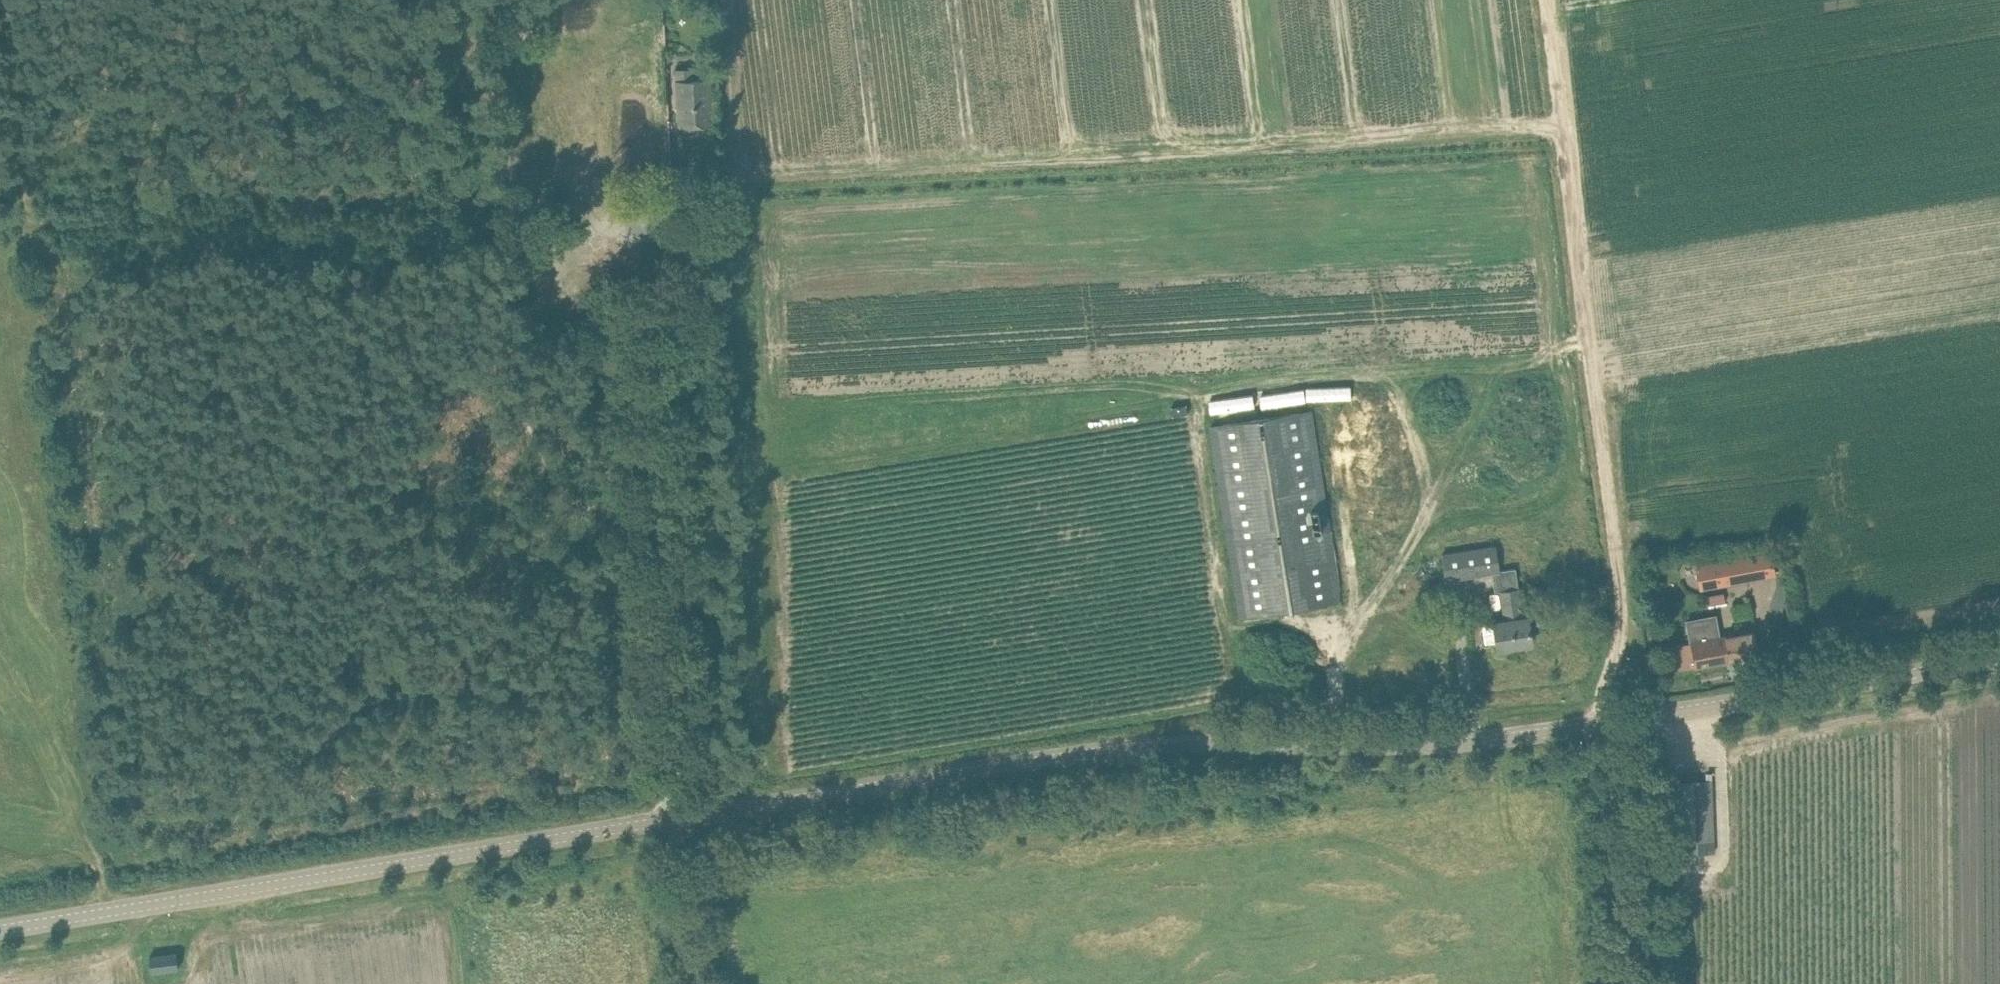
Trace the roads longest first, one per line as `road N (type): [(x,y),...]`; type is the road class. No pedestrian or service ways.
road 1 (tertiary): [(0,929),(1068,756),(1192,743),(1472,742),(1999,659)]
road 2 (track): [(1533,0),(1606,504),(1630,622),(1618,721)]
road 3 (track): [(642,204),(676,818)]

